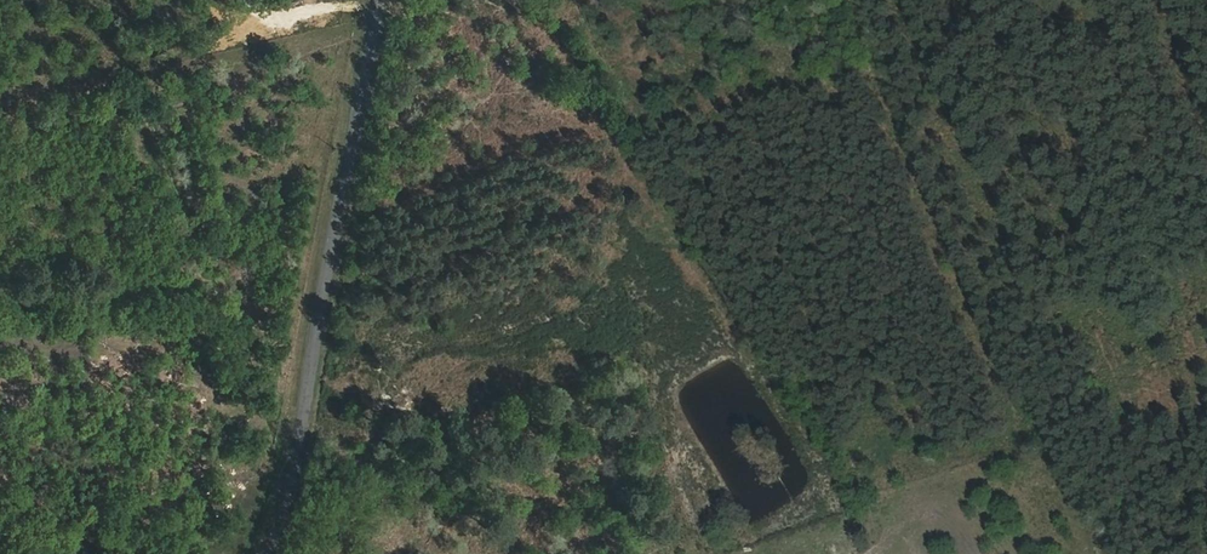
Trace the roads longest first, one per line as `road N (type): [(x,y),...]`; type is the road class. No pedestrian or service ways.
road 1 (unclassified): [(264,553),(313,371),(385,0)]

